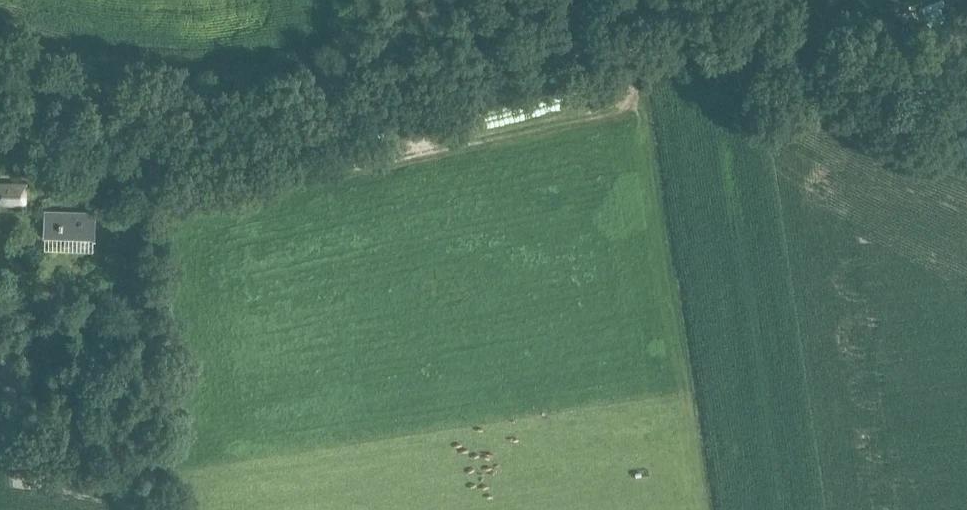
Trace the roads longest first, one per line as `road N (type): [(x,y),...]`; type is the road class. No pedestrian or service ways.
road 1 (track): [(966,96),(607,38),(234,103),(0,113)]

